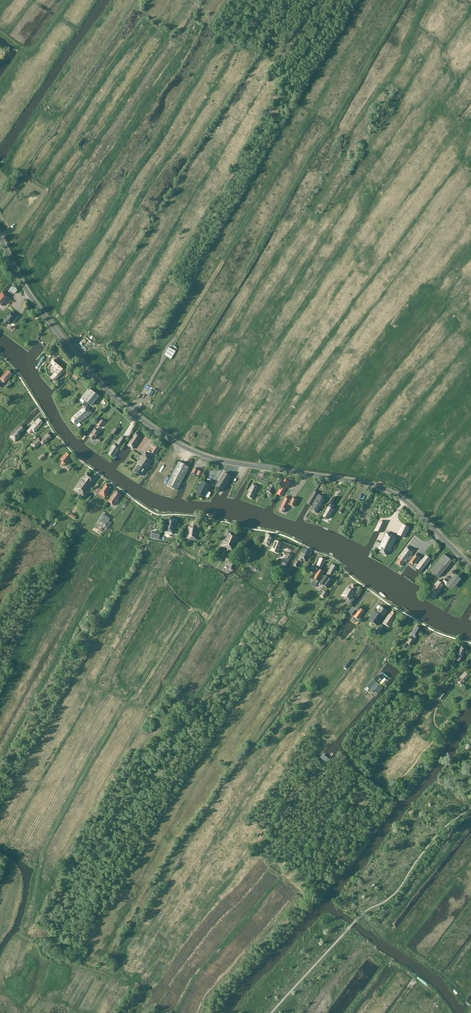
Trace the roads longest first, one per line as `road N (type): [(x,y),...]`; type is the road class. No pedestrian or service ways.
road 1 (tertiary): [(470,567),(387,490),(216,460),(155,429),(74,354),(23,286),(0,237)]
road 2 (track): [(407,0),(152,417)]

